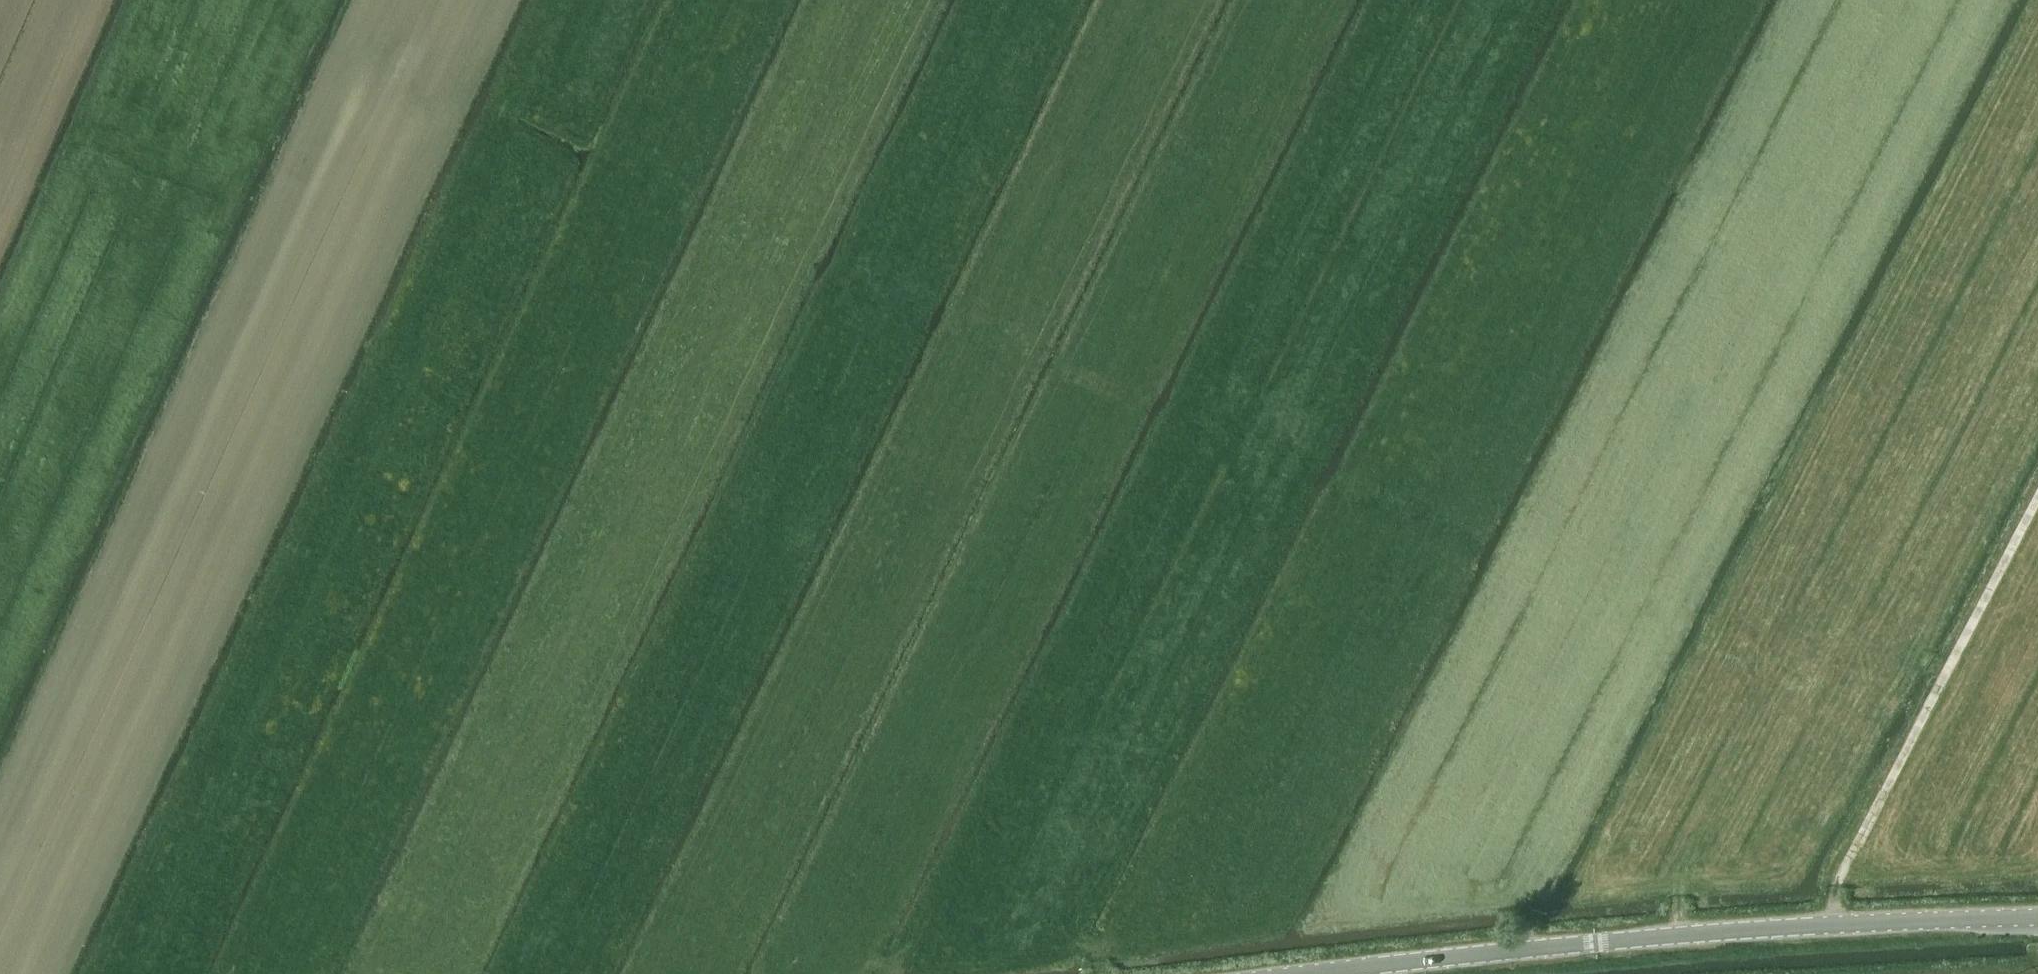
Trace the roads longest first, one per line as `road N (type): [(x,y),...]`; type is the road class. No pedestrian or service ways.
road 1 (tertiary): [(2037,917),(1826,923),(1304,973)]
road 2 (track): [(1826,923),(1846,863),(2037,497)]

